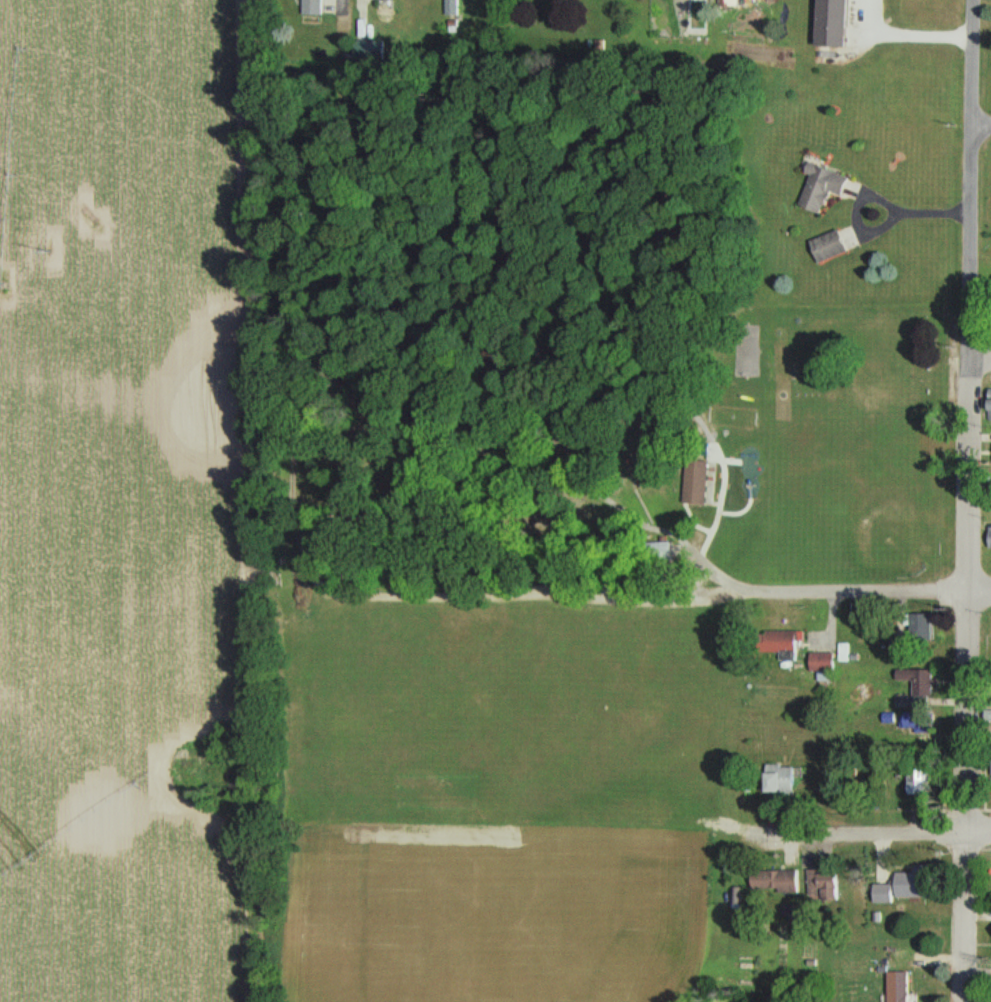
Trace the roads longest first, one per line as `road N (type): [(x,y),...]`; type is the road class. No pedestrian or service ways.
road 1 (residential): [(966,1001),(974,0)]
road 2 (residential): [(990,592),(739,589),(687,607),(545,600)]
road 3 (residential): [(990,830),(780,828)]

